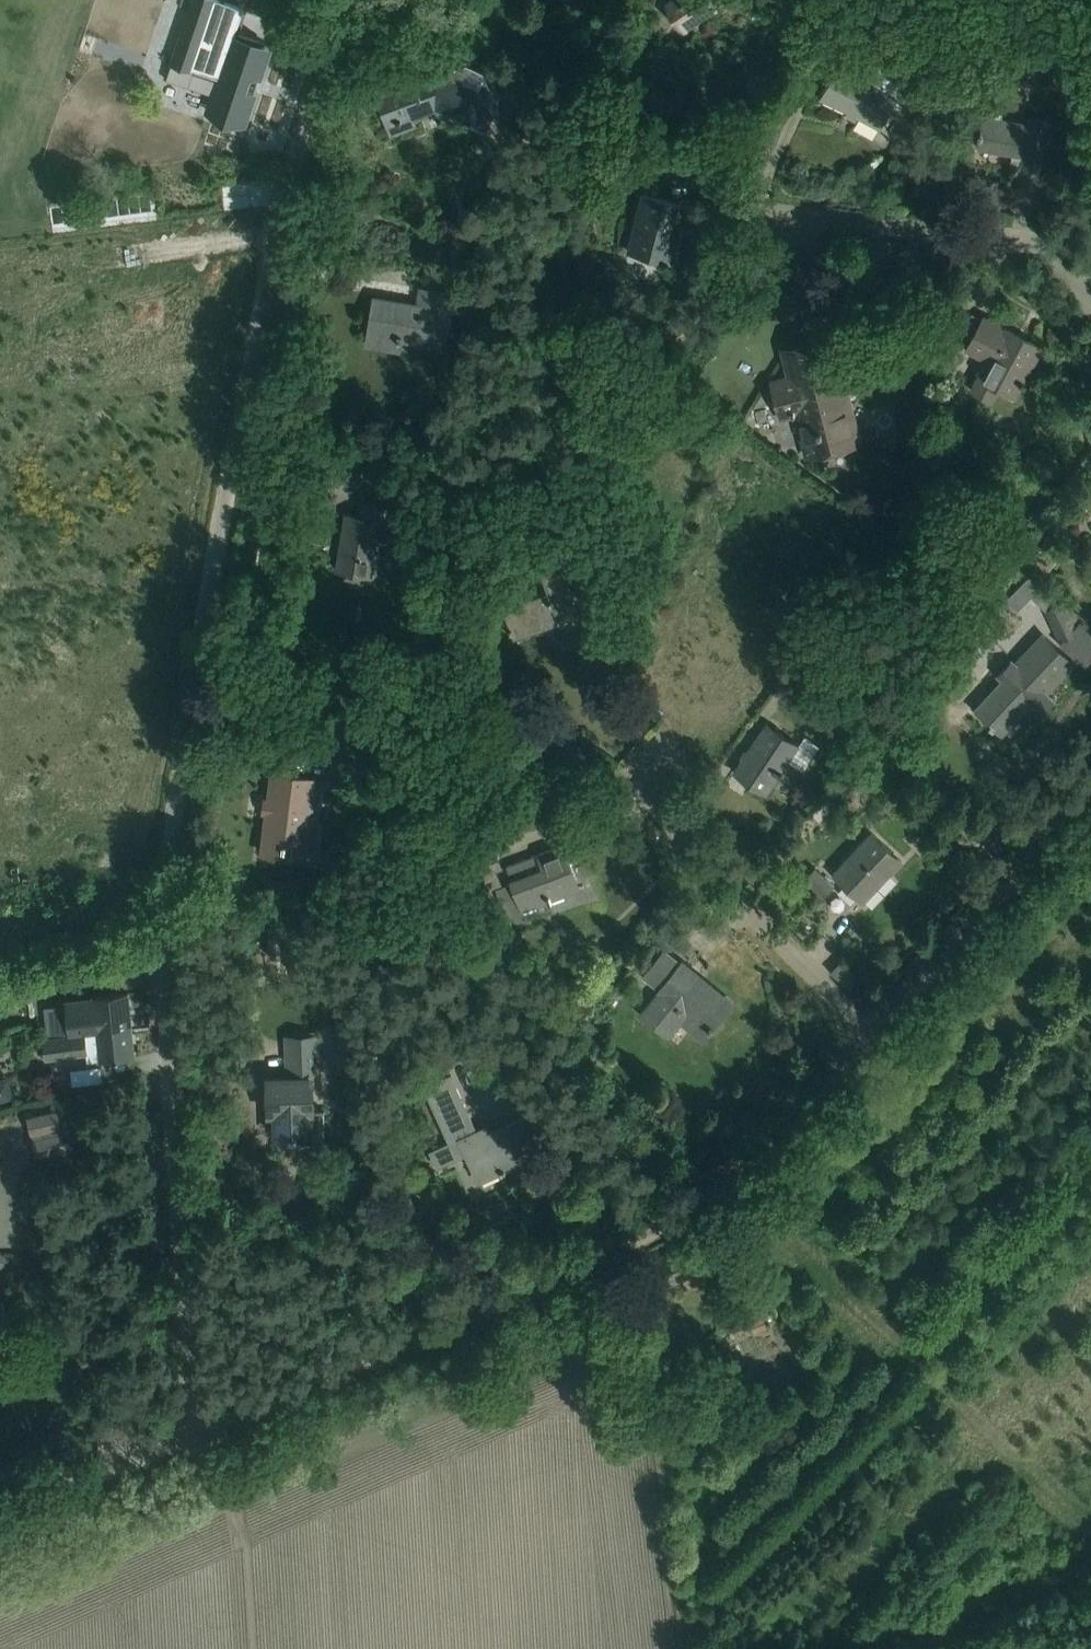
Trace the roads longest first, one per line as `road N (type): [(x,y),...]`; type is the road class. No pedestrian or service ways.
road 1 (unclassified): [(195,1433),(171,1090),(168,895),(181,779),(207,570),(279,183),(351,0)]
road 2 (unclassified): [(195,1433),(672,1220),(749,1166),(871,1035)]
road 3 (unclassified): [(871,1035),(741,888),(610,716)]
road 4 (unclassified): [(1090,293),(1052,239),(747,133)]
road 5 (unclassified): [(871,1035),(1090,802)]
road 6 (track): [(865,1648),(967,1622),(1090,1574)]
road 7 (unclassified): [(0,1520),(195,1433)]

